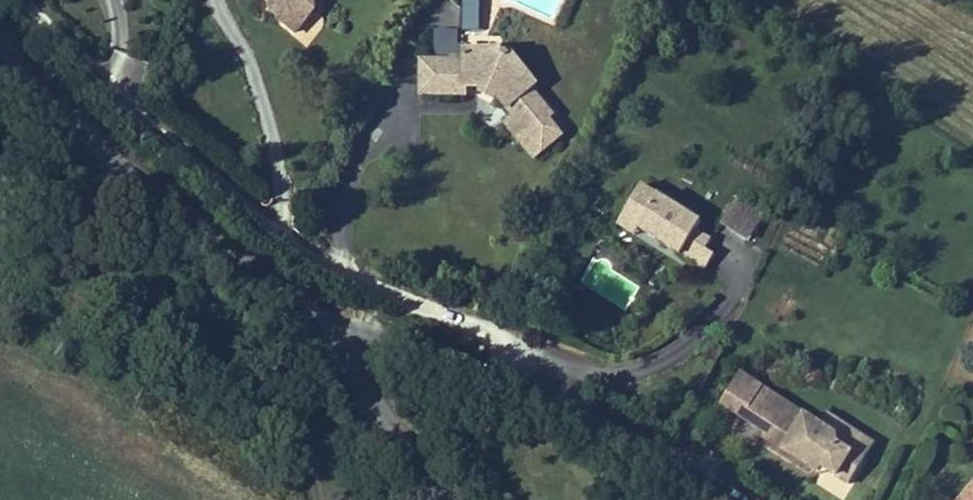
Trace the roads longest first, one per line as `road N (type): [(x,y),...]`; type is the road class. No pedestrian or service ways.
road 1 (unclassified): [(718,499),(438,360),(351,330),(313,336)]
road 2 (tertiary): [(0,66),(313,336)]
road 3 (tertiary): [(313,336),(434,499)]

